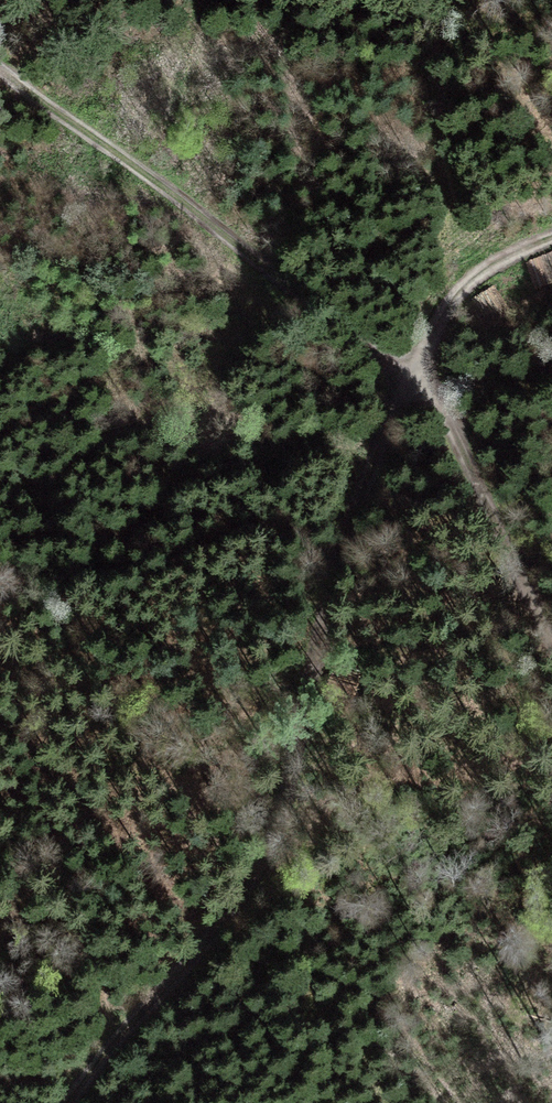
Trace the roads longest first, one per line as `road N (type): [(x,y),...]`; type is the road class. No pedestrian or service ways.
road 1 (track): [(74,1102),(210,938),(421,376),(470,307),(551,246)]
road 2 (track): [(0,75),(421,376),(551,658)]

